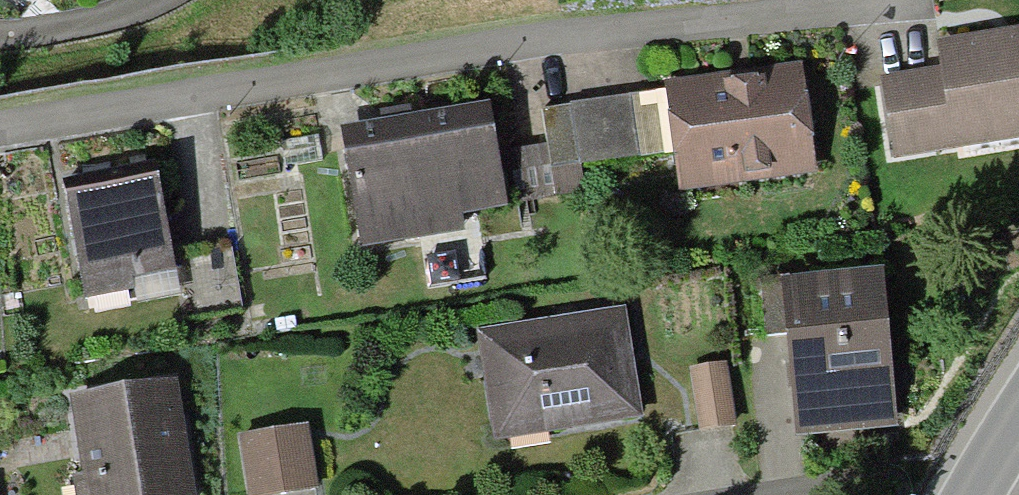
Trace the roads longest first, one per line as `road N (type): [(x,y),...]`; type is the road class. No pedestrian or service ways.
road 1 (unclassified): [(852,0),(566,33),(0,127)]

